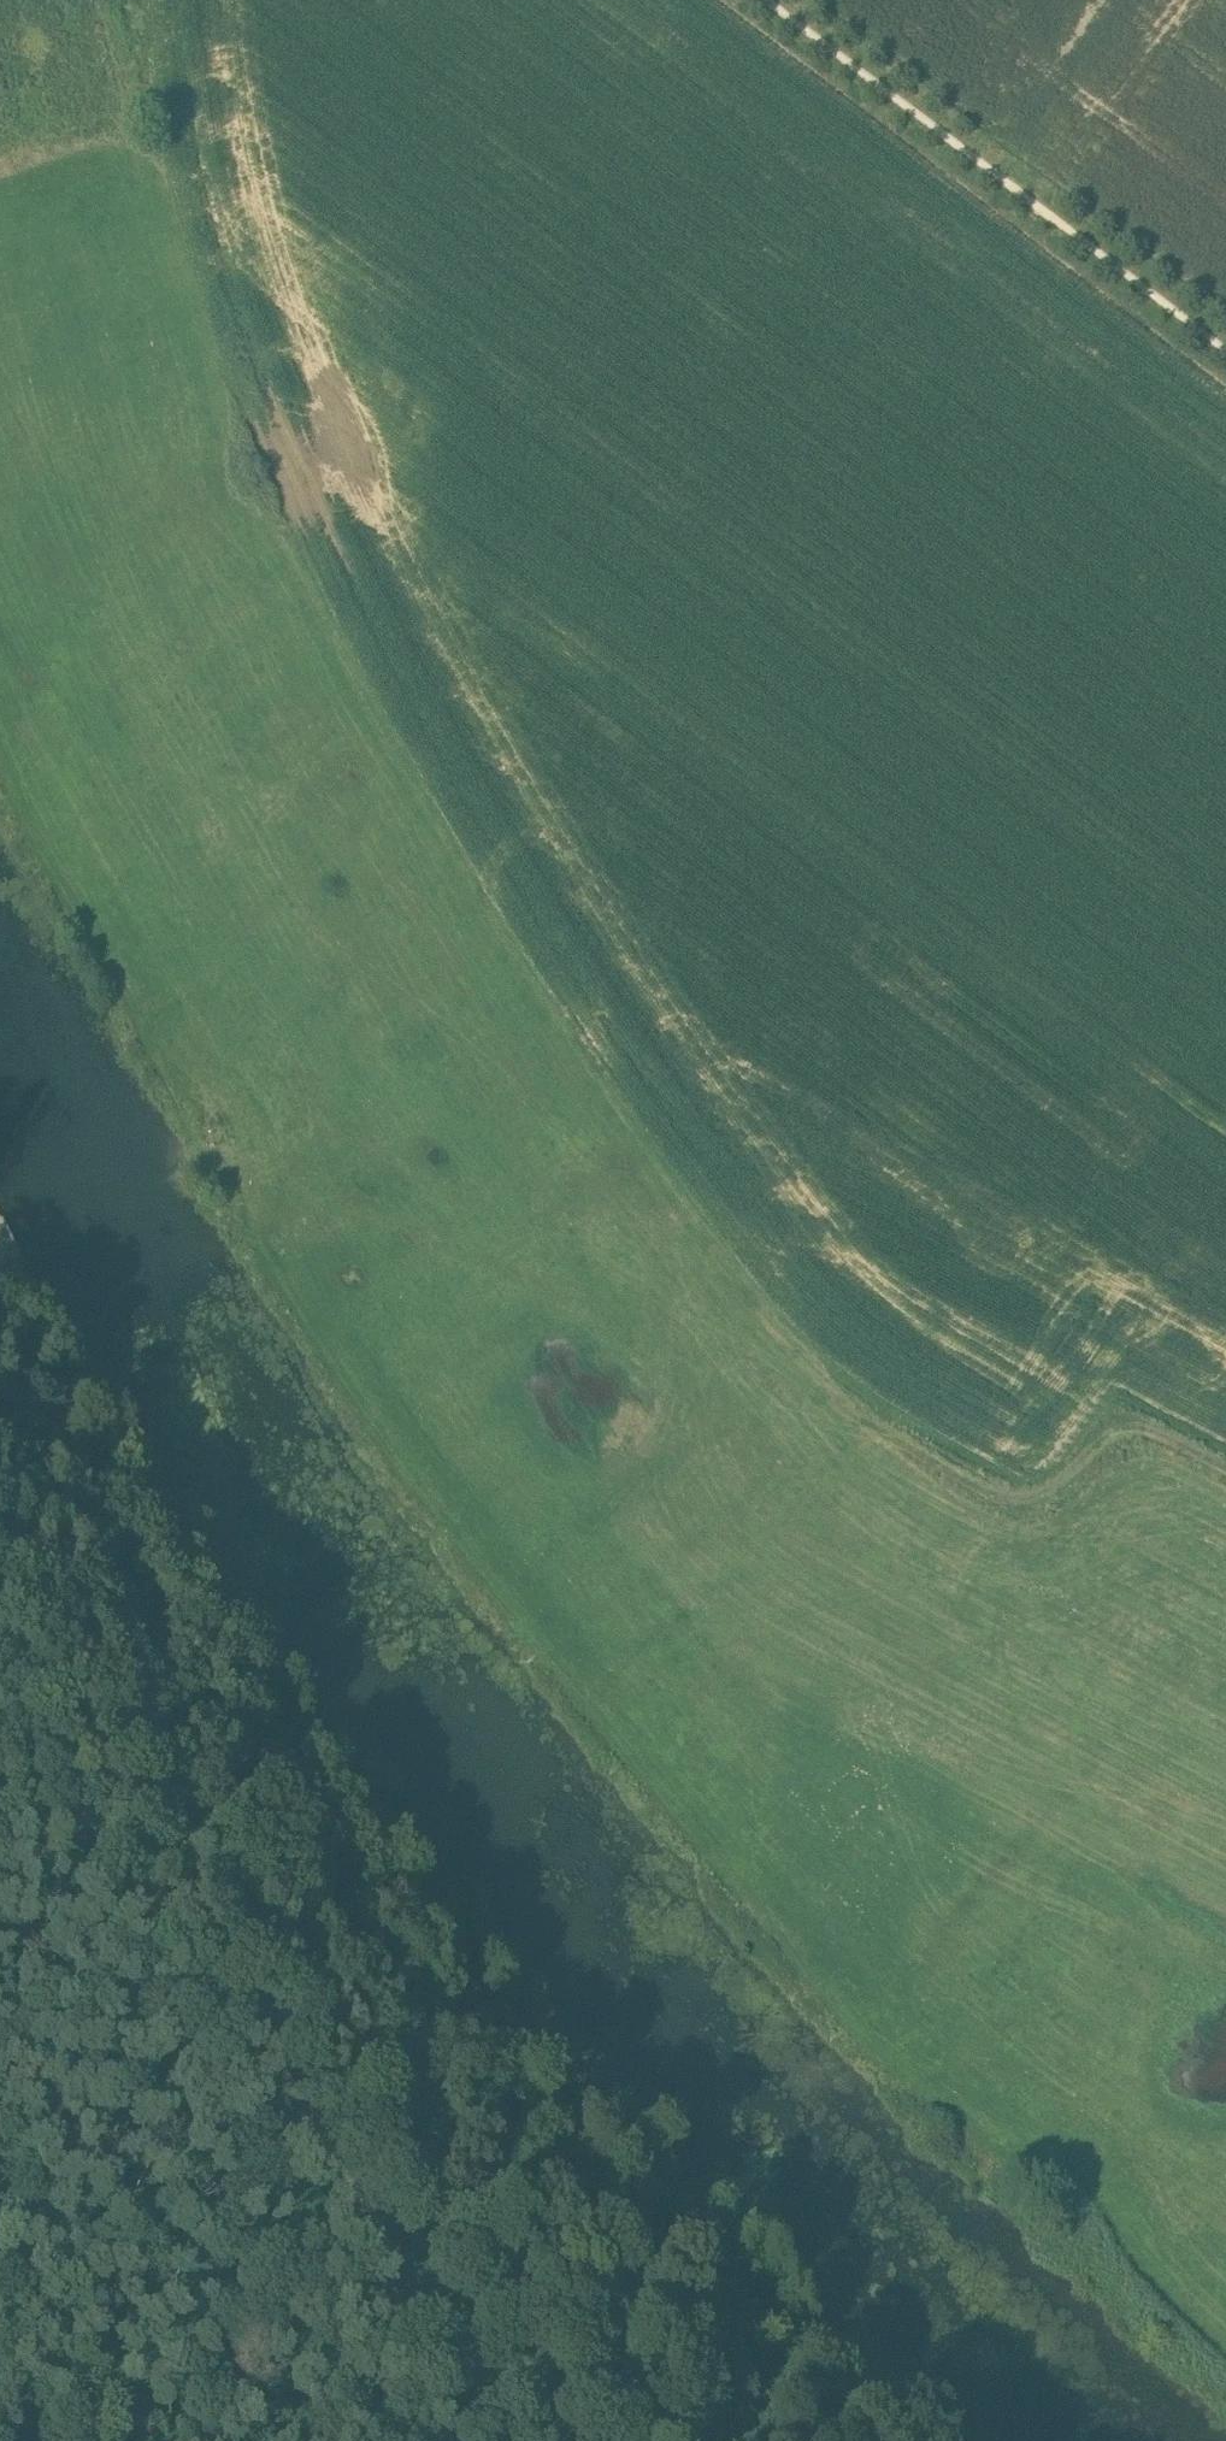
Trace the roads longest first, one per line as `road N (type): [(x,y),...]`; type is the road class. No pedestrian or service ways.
road 1 (track): [(0,1692),(457,2343),(578,2440)]
road 2 (track): [(764,0),(1225,351)]
road 3 (track): [(1225,1465),(1162,1430),(1129,1424),(1100,1436),(1055,1485),(1018,1496),(961,1473),(844,1392),(803,1380)]

